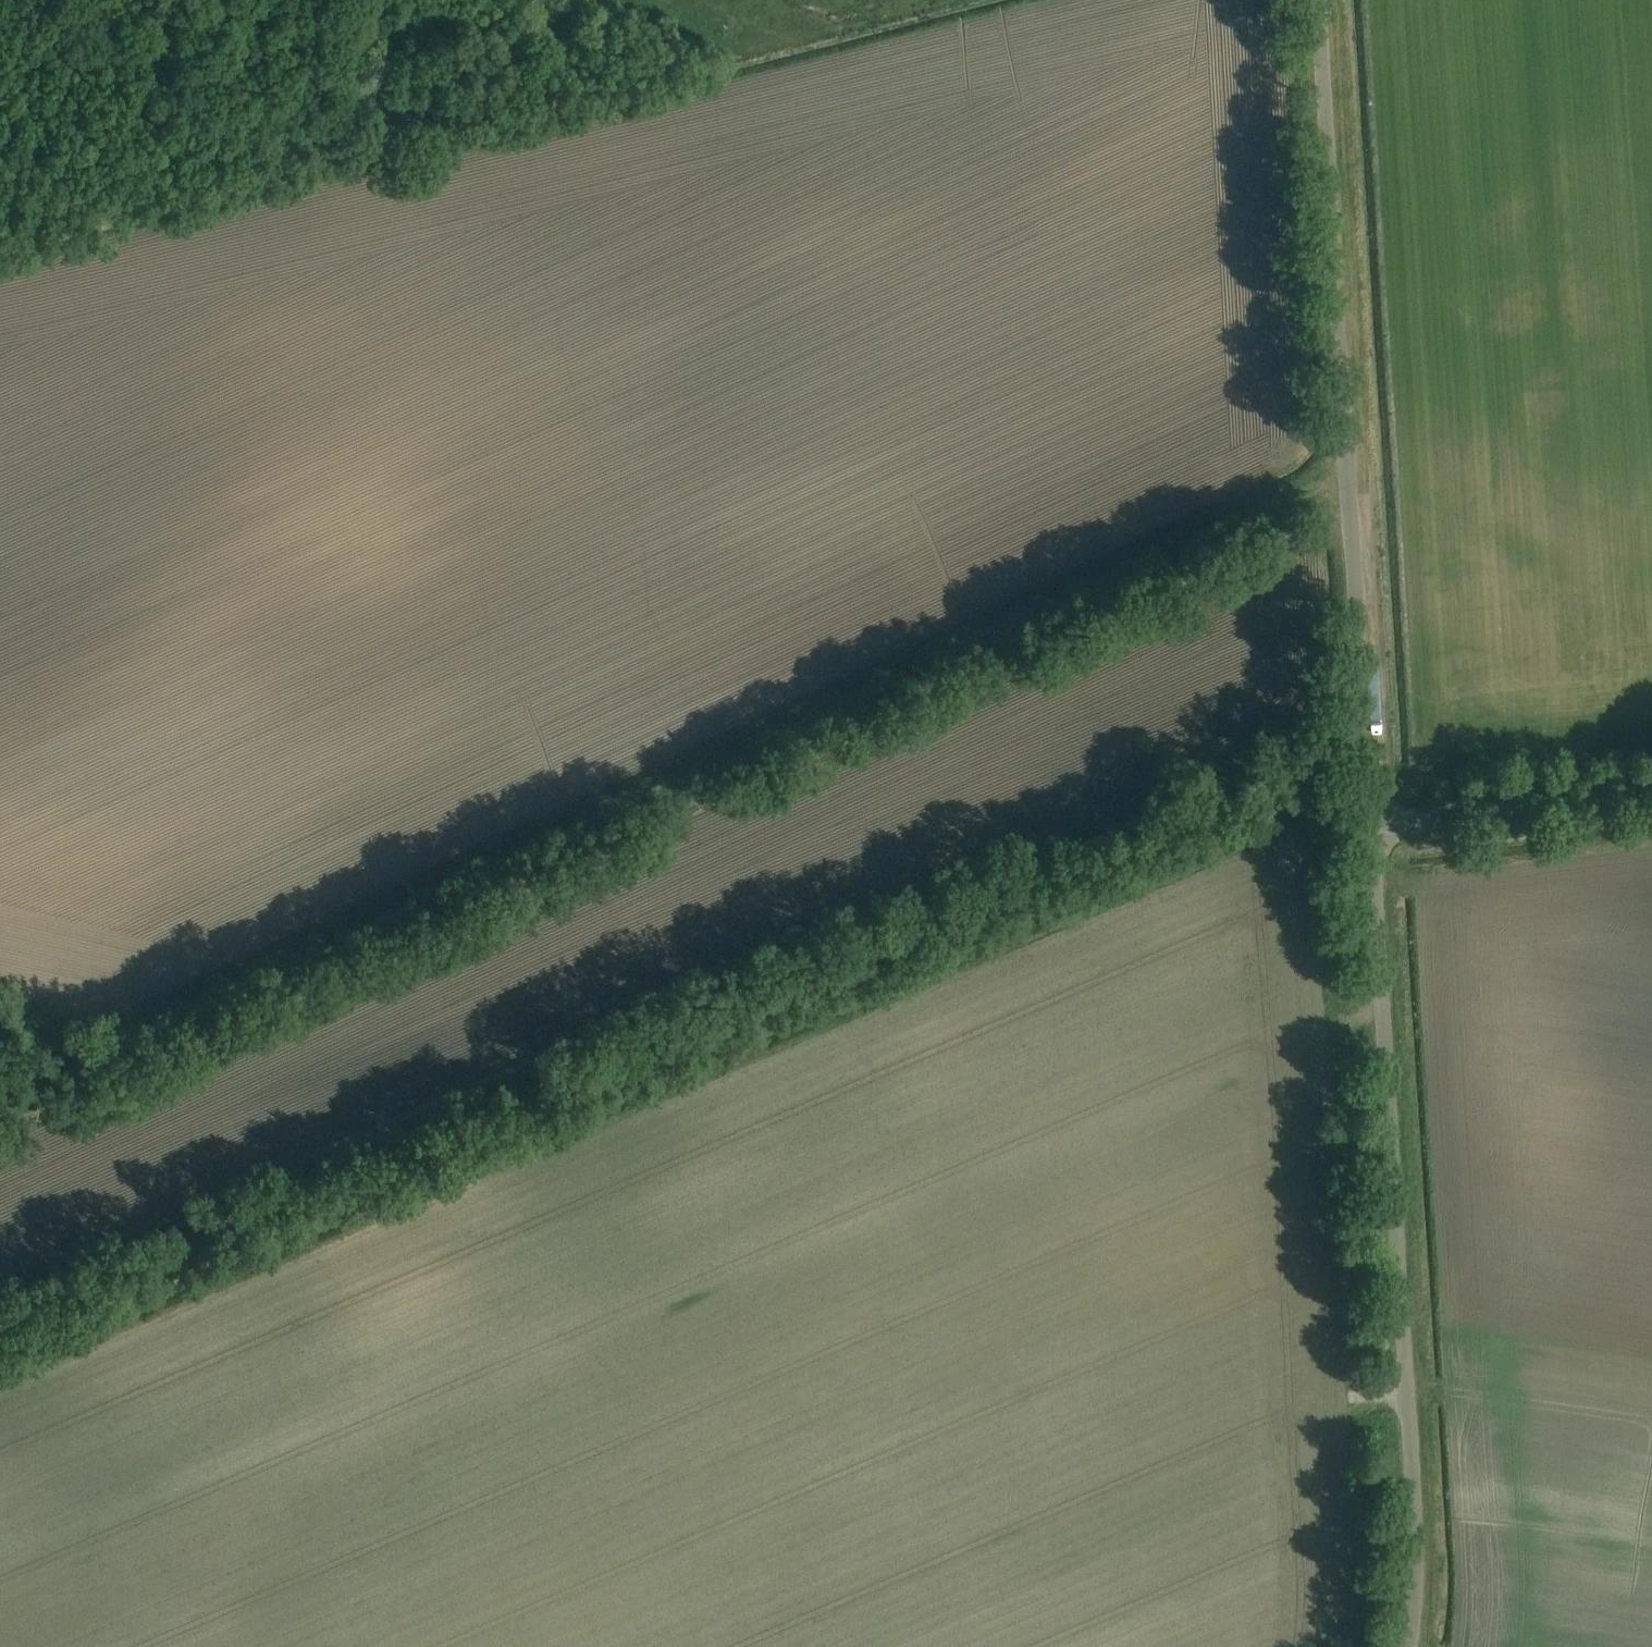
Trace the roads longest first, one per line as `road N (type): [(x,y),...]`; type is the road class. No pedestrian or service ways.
road 1 (unclassified): [(1370,826),(1319,0)]
road 2 (unclassified): [(1409,1646),(1419,1570),(1370,826)]
road 3 (unclassified): [(1370,826),(1651,789)]

